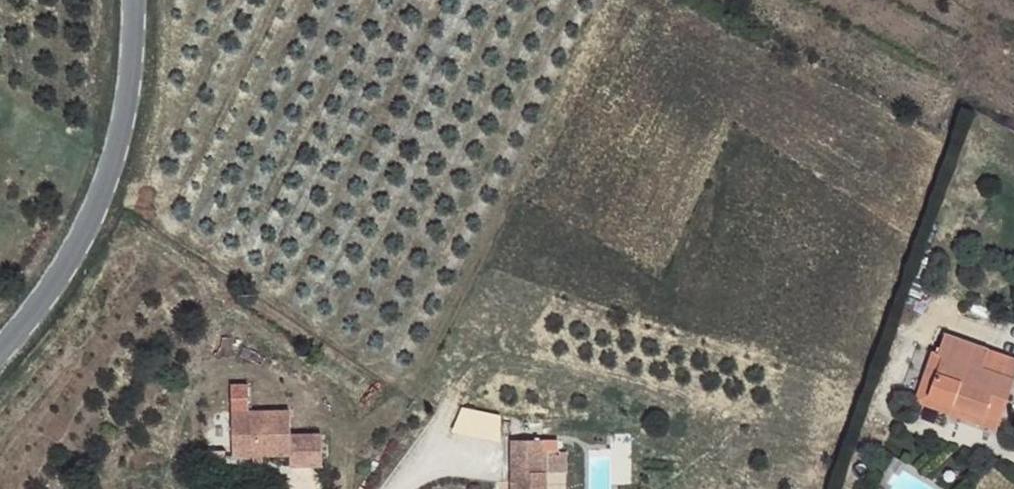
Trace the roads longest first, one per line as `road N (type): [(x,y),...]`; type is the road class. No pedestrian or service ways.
road 1 (tertiary): [(140,0),(125,119),(101,193),(63,262),(0,345)]

